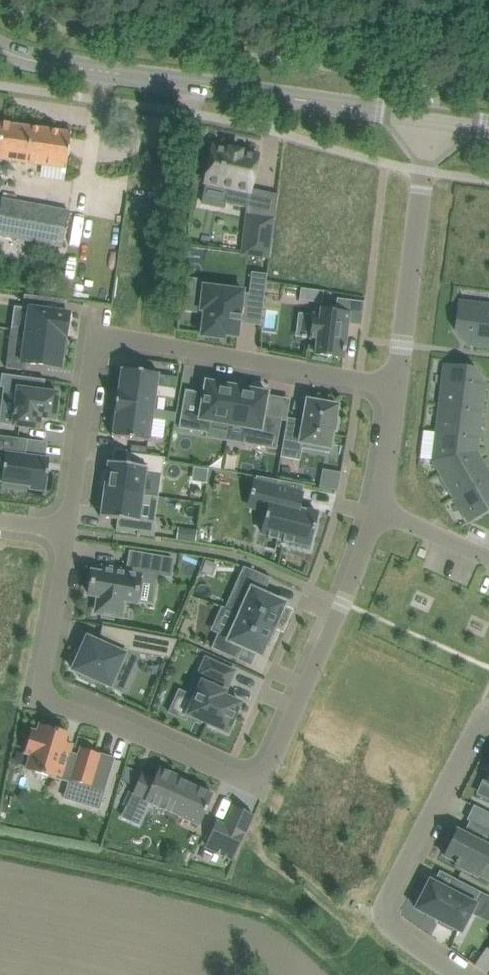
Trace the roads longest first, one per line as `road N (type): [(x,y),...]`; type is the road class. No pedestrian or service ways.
road 1 (residential): [(381,508),(263,788),(37,695),(67,531)]
road 2 (residential): [(67,531),(93,336),(395,388)]
road 3 (secondary): [(434,122),(66,65),(0,46)]
road 4 (residential): [(454,974),(397,936),(386,909),(488,716)]
road 5 (residential): [(434,122),(395,388)]
road 6 (residential): [(395,388),(381,508)]

